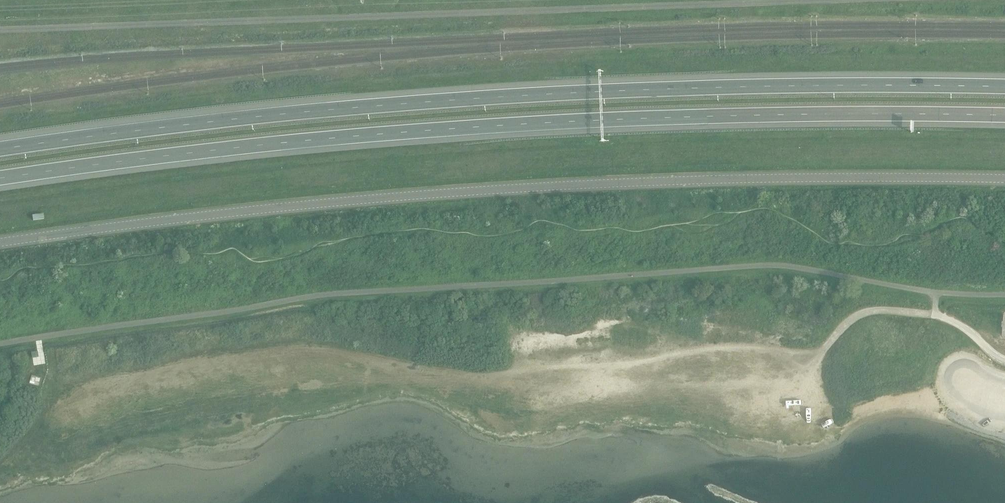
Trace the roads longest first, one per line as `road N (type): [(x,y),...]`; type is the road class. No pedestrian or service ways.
road 1 (trunk): [(1004,87),(544,94),(359,107),(0,150)]
road 2 (unclassified): [(0,243),(551,187),(1004,181)]
road 3 (trunk): [(0,177),(528,123),(1004,116)]

